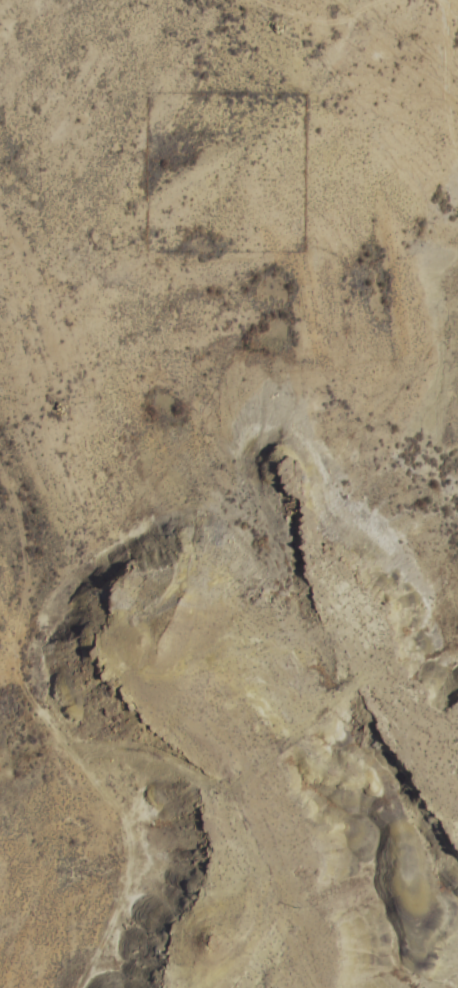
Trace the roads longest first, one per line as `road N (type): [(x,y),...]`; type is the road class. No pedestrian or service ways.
road 1 (track): [(0,438),(26,500),(31,558),(18,640),(39,717),(88,744),(145,749)]

